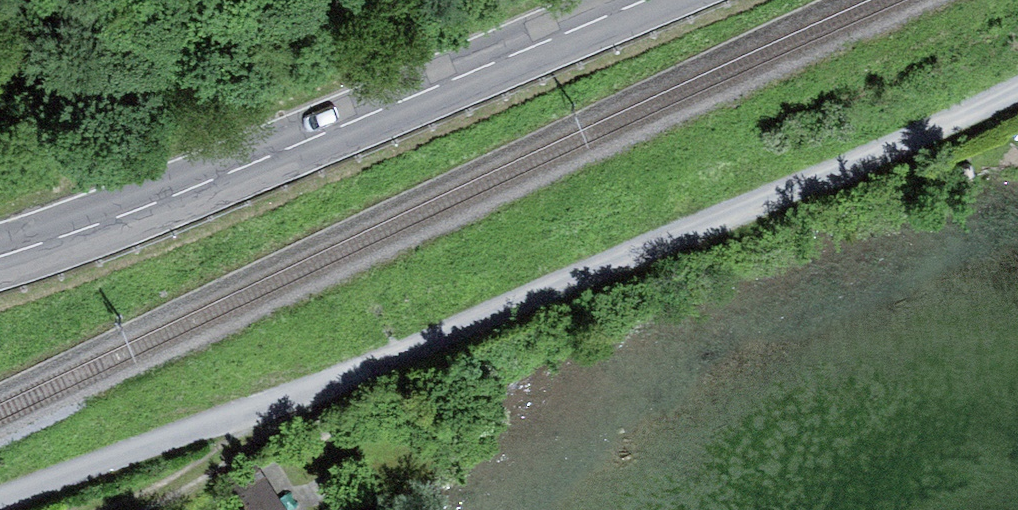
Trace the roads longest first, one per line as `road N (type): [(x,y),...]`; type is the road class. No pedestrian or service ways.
road 1 (track): [(0,503),(288,403),(819,180),(1017,83)]
road 2 (primary): [(646,0),(210,181),(0,258)]

